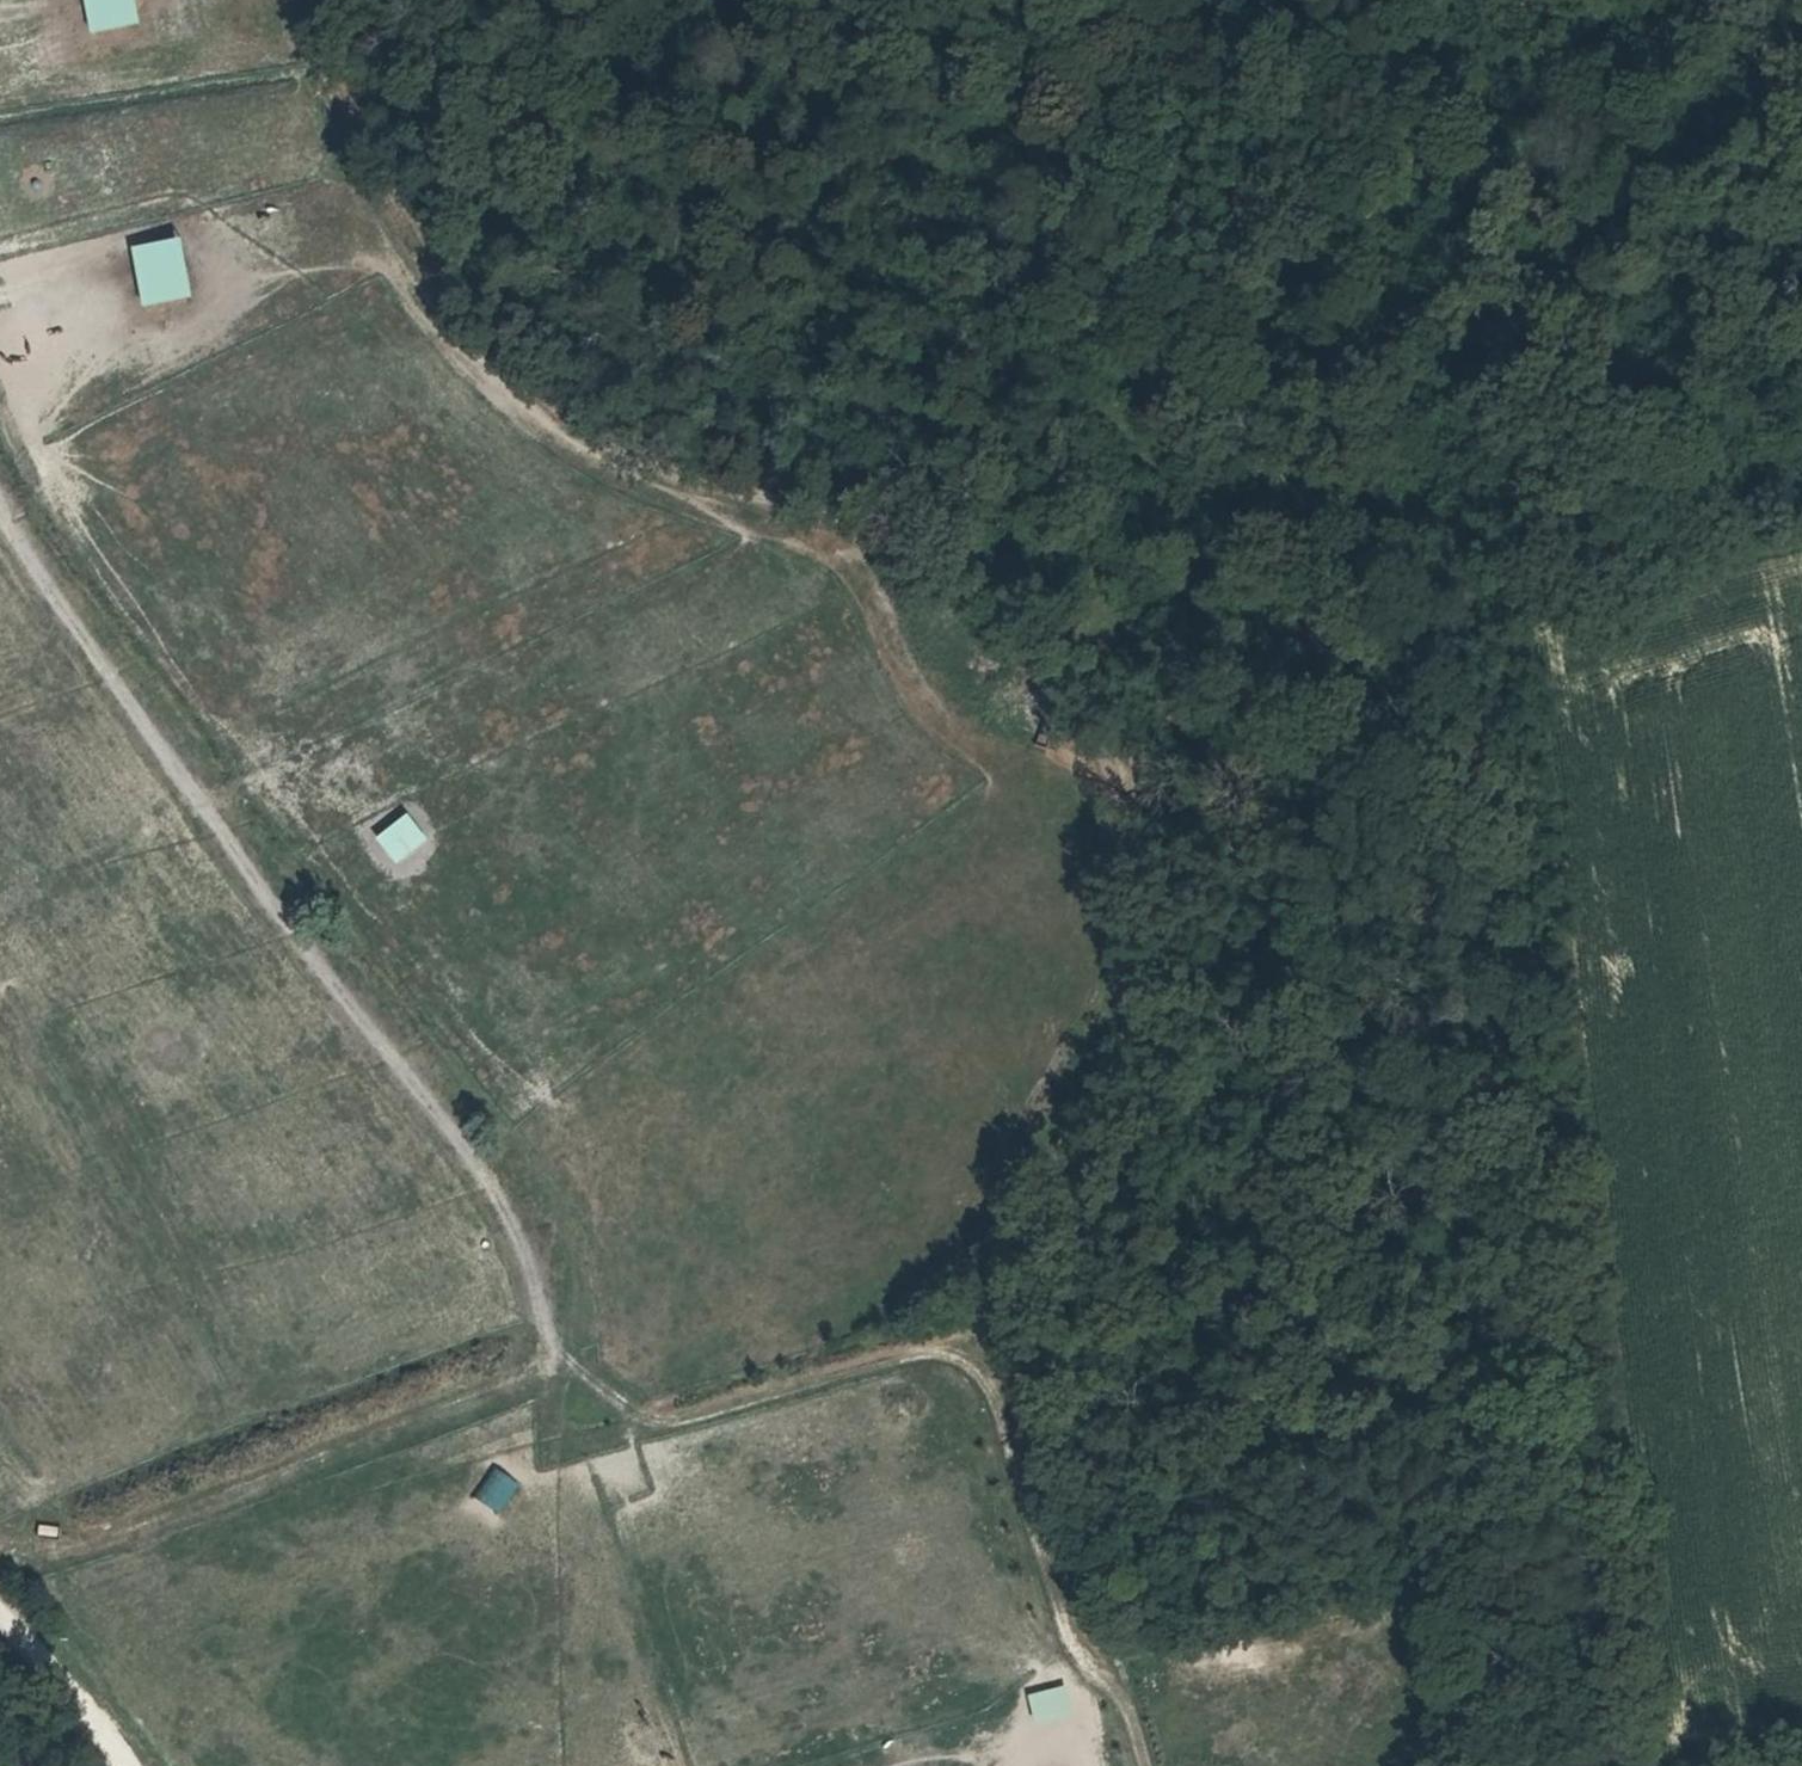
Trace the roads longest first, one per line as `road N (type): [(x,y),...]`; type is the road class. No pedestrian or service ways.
road 1 (track): [(0,1603),(132,1765)]

